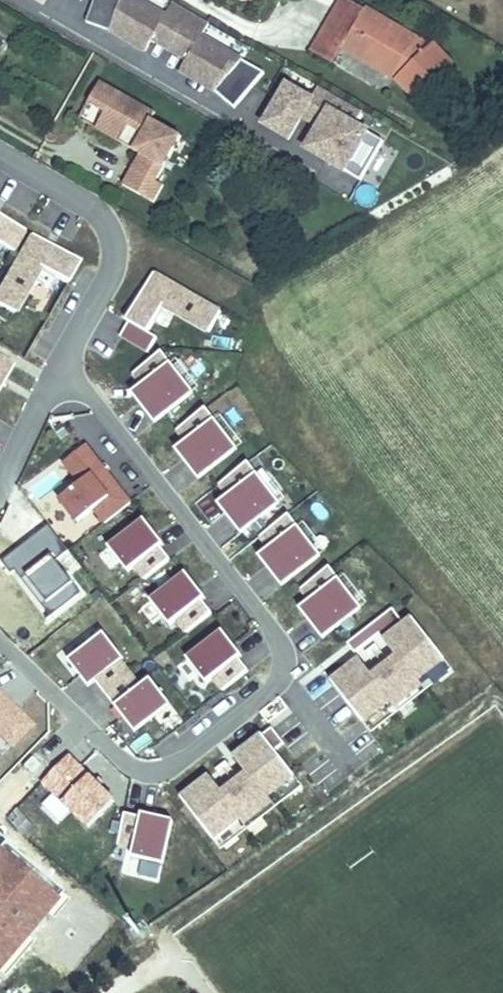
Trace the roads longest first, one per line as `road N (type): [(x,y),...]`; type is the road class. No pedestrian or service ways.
road 1 (residential): [(0,642),(128,764),(155,773),(184,762),(276,686),(279,639),(87,390)]
road 2 (residential): [(0,161),(109,231),(118,259),(61,374)]
road 3 (residential): [(61,374),(0,496)]

